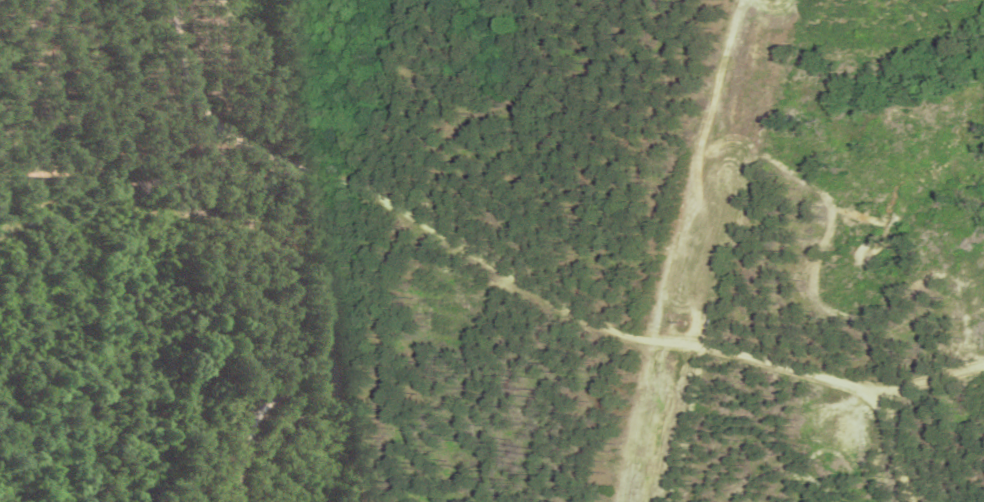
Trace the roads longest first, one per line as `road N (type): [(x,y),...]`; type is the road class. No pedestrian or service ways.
road 1 (residential): [(909,501),(876,392),(566,272),(451,182),(291,122),(216,122)]
road 2 (residential): [(236,501),(241,418),(261,368),(261,273),(246,263),(216,122),(186,77),(171,0)]
road 3 (residential): [(876,392),(983,338)]

